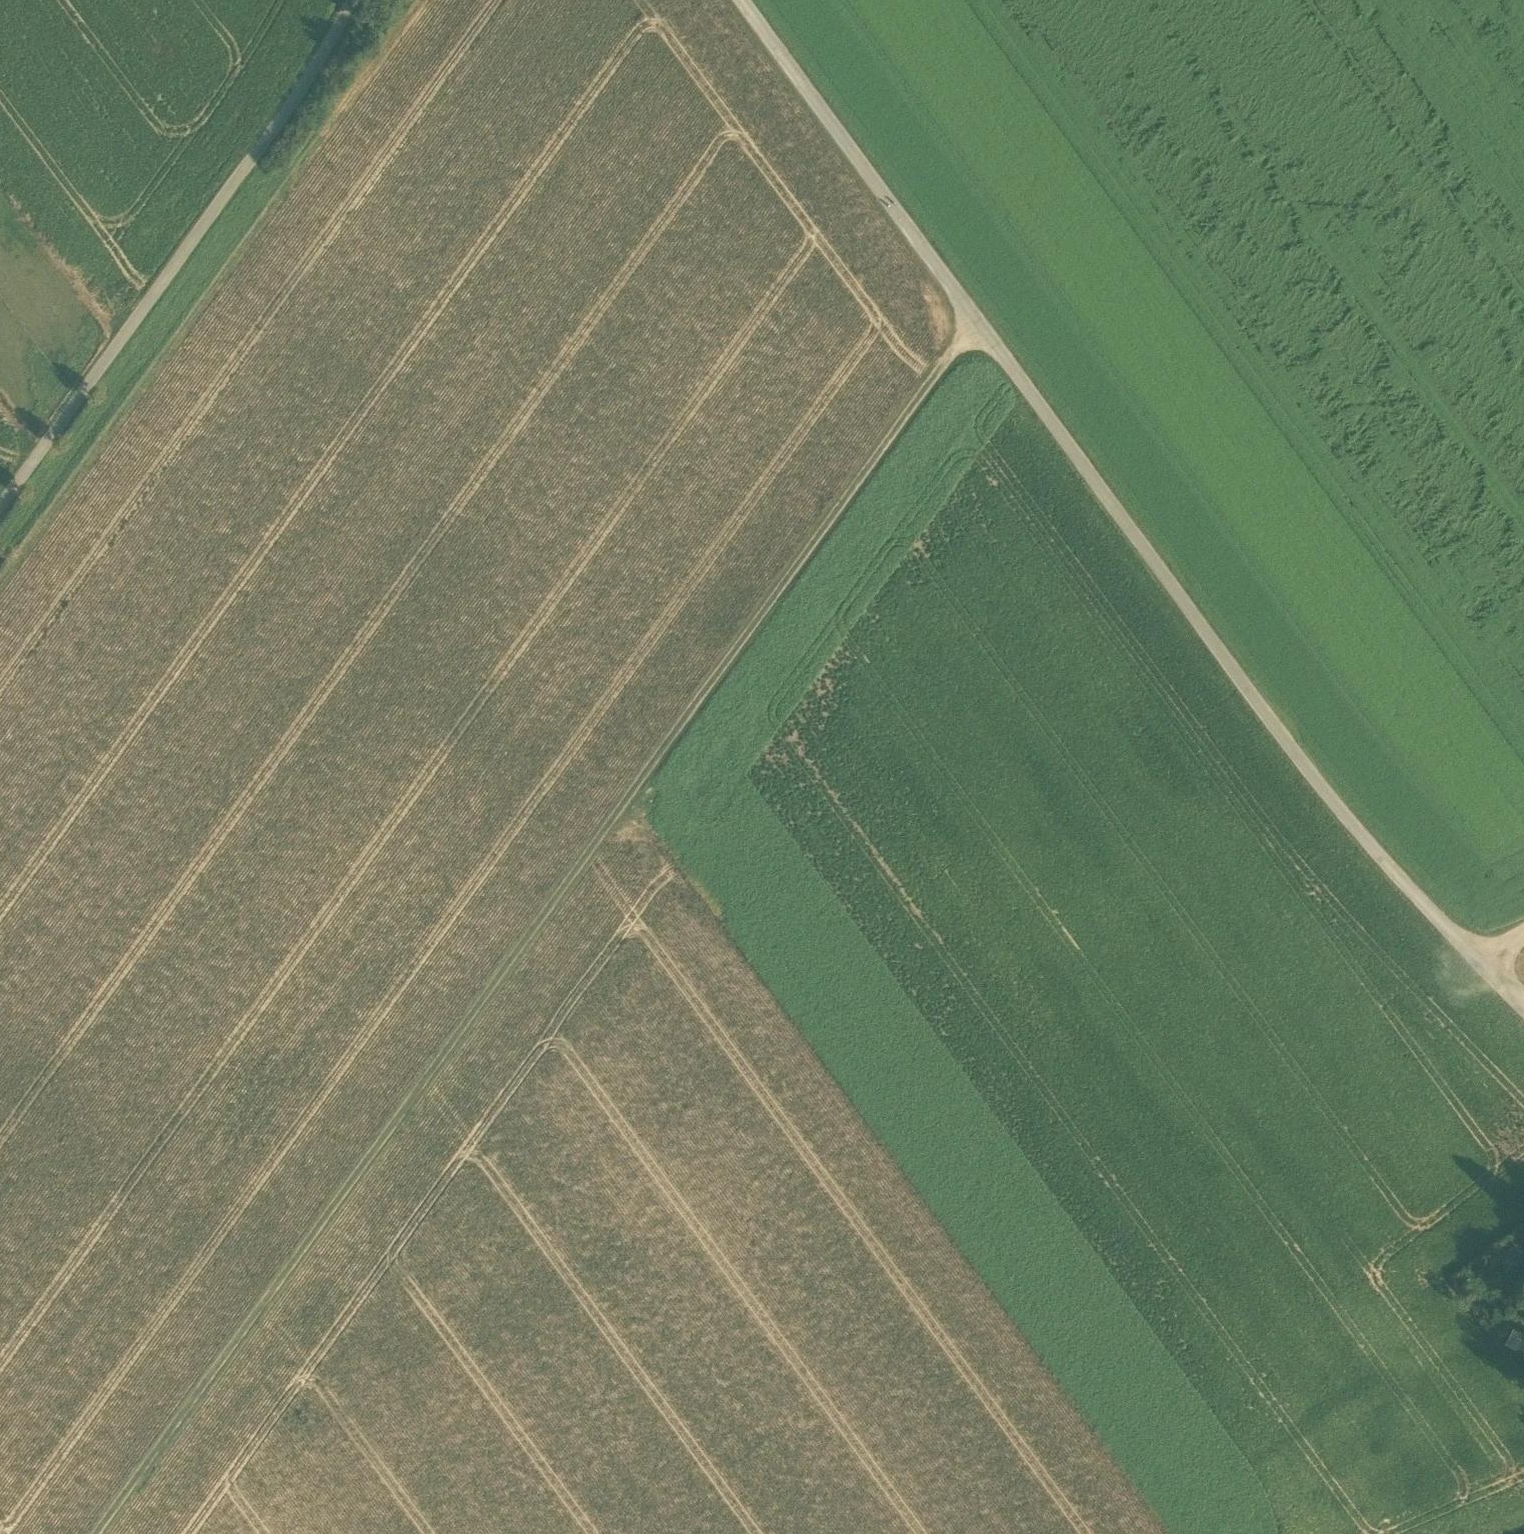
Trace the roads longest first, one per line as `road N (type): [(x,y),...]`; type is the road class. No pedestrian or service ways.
road 1 (track): [(976,321),(94,1533)]
road 2 (unclassified): [(737,0),(1339,806),(1523,1007)]

